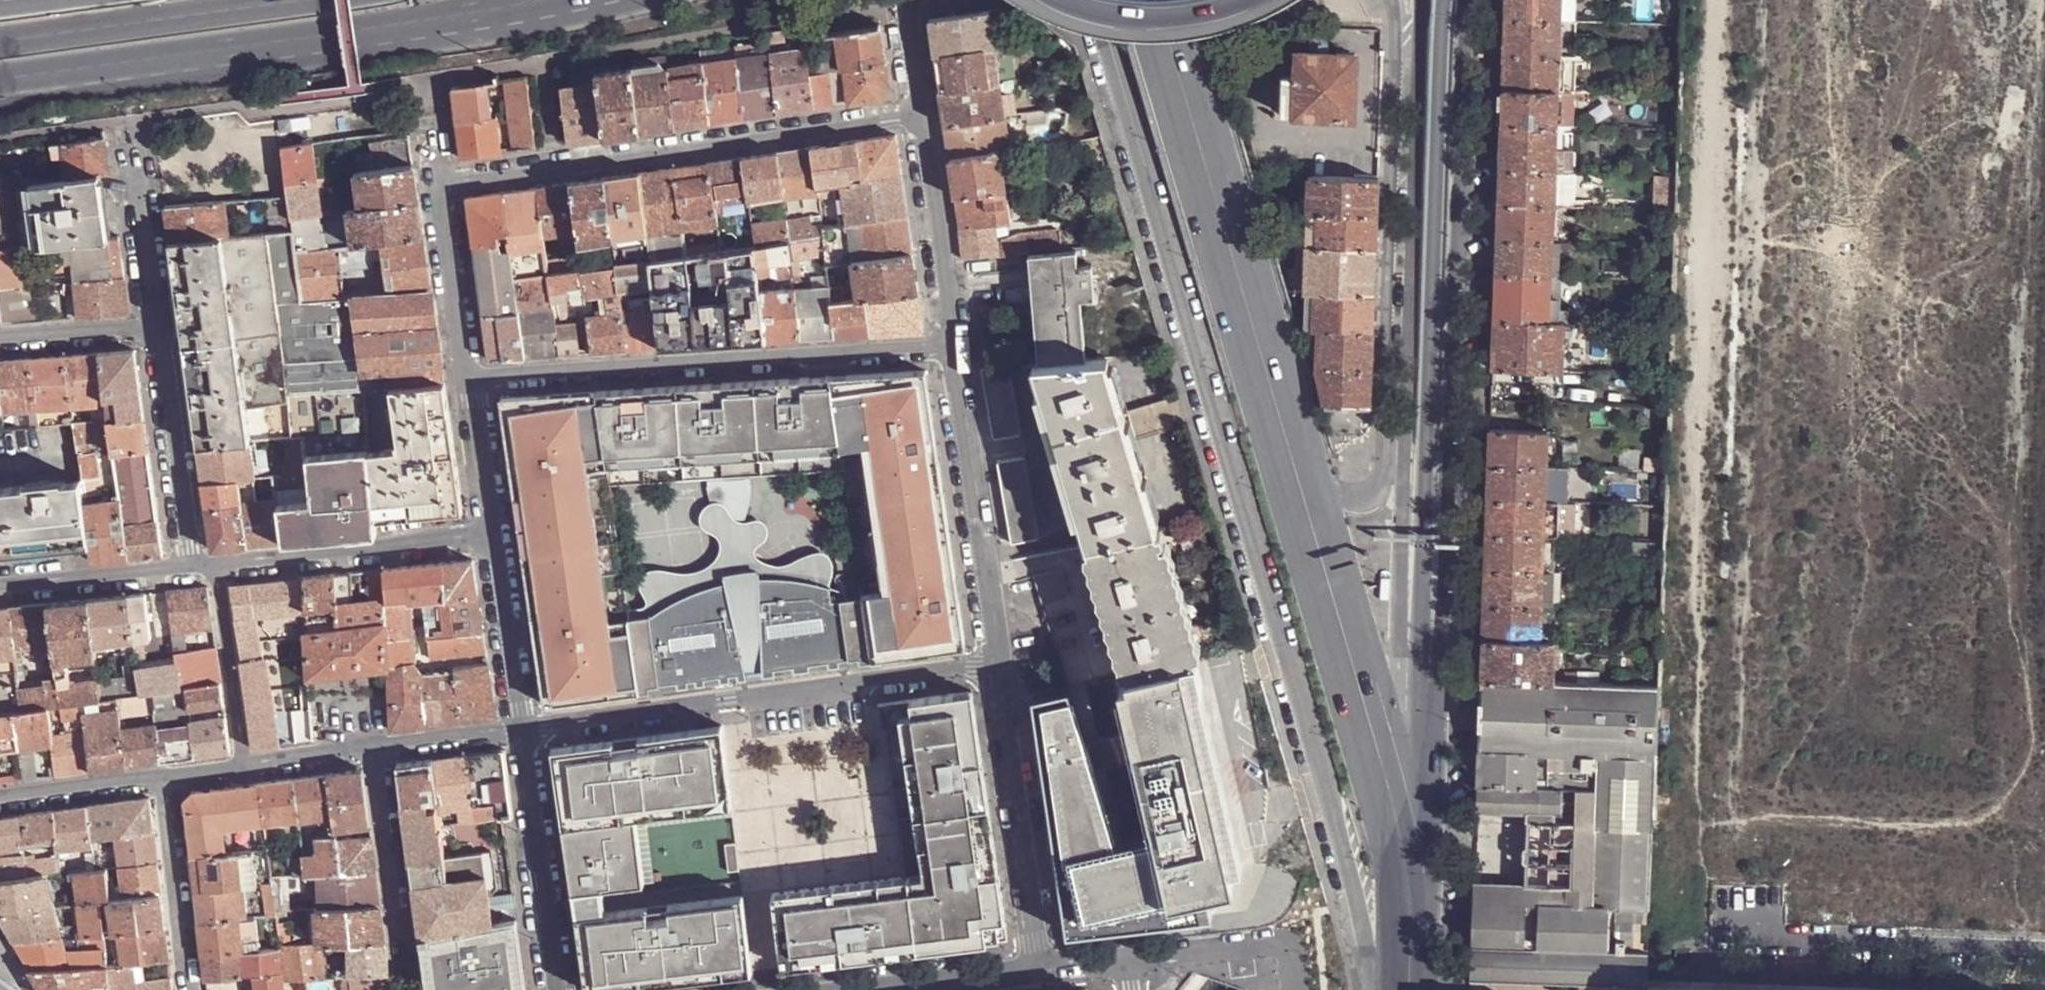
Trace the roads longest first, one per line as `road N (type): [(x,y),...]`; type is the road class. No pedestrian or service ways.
road 1 (residential): [(1094,0),(1384,989)]
road 2 (secondary): [(1140,0),(1279,481),(1407,876)]
road 3 (primary): [(1410,734),(1448,538),(1464,0)]
road 4 (motorway): [(1410,734),(1432,401),(1443,0)]
road 5 (primary): [(1410,734),(1403,536),(1423,0)]
road 6 (secondary): [(1392,0),(1399,61),(1384,459),(1375,488),(1360,496),(1314,469)]
road 7 (secondary): [(1314,469),(1177,0)]
road 8 (residential): [(918,114),(436,188)]
road 9 (residential): [(467,376),(951,346)]
road 10 (residential): [(516,729),(994,661)]
road 11 (secondary): [(1407,876),(1314,469)]
road 12 (trunk): [(203,52),(537,0)]
road 13 (residential): [(951,346),(994,661)]
road 14 (motorway): [(312,0),(0,43)]
road 15 (residential): [(994,661),(1038,968)]
road 16 (residential): [(490,541),(216,567)]
road 17 (residential): [(559,989),(516,729)]
road 18 (residential): [(193,565),(157,326)]
road 19 (residential): [(374,752),(408,986)]
road 20 (residential): [(951,346),(918,114)]
road 21 (trunk): [(0,107),(203,52)]
road 22 (residential): [(162,782),(187,989)]
road 23 (residential): [(157,326),(128,121)]
road 24 (trunk): [(0,80),(203,52)]
road 25 (residential): [(242,767),(216,567)]
road 26 (residential): [(193,565),(0,585)]
road 27 (residential): [(436,188),(467,376)]
road 28 (residential): [(516,729),(490,541)]
road 29 (motorway): [(1059,0),(1161,18),(1240,0)]
road 30 (residential): [(869,989),(1038,968)]
road 31 (residential): [(490,541),(467,376)]
road 32 (residential): [(0,801),(162,782)]
road 33 (residential): [(157,326),(0,339)]
road 34 (residential): [(374,752),(516,729)]
road 35 (primary): [(1407,876),(1410,734)]
road 36 (residential): [(242,767),(374,752)]

